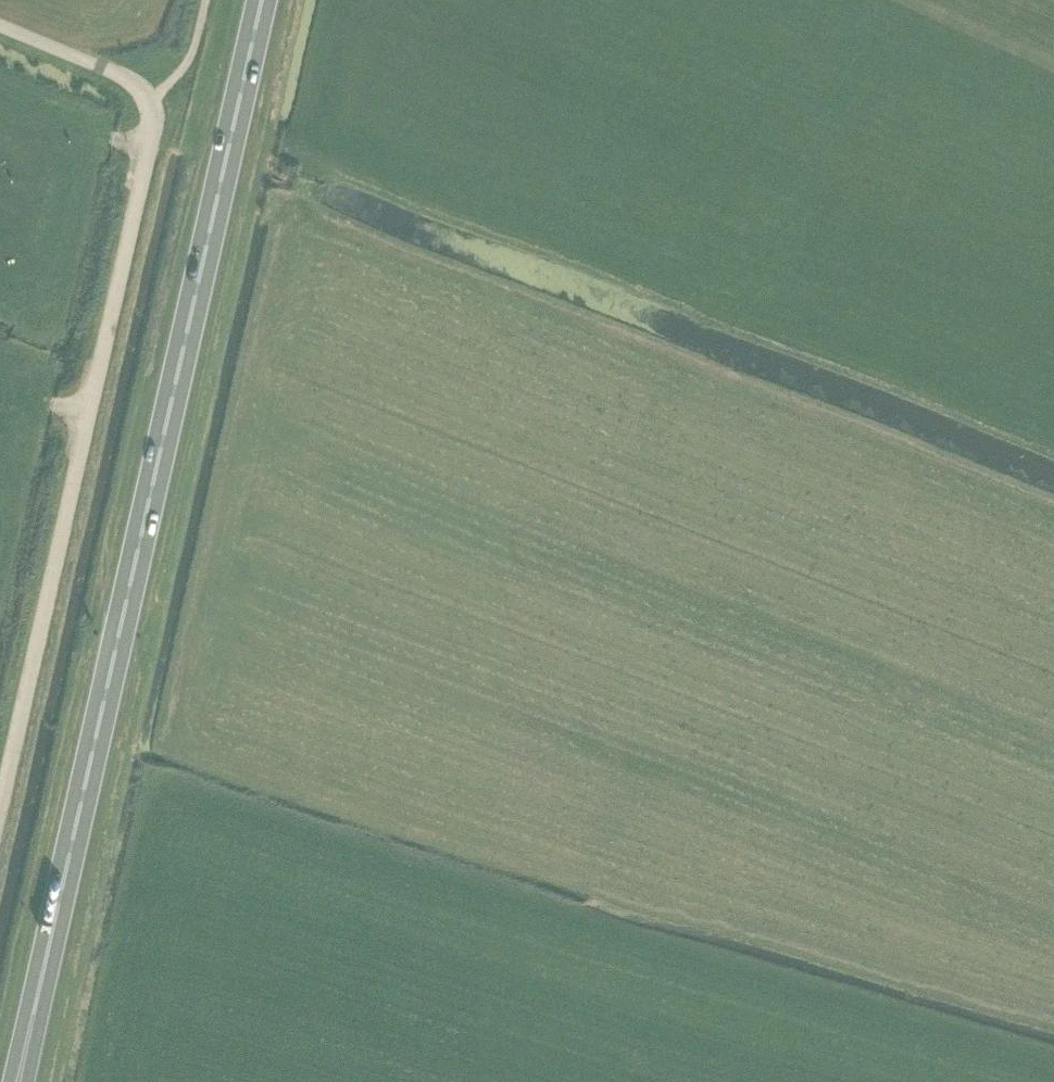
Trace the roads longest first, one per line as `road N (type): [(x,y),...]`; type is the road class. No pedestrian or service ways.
road 1 (trunk): [(18,1081),(259,0)]
road 2 (unclassified): [(0,810),(153,140),(154,110),(141,86),(114,70),(0,26)]

